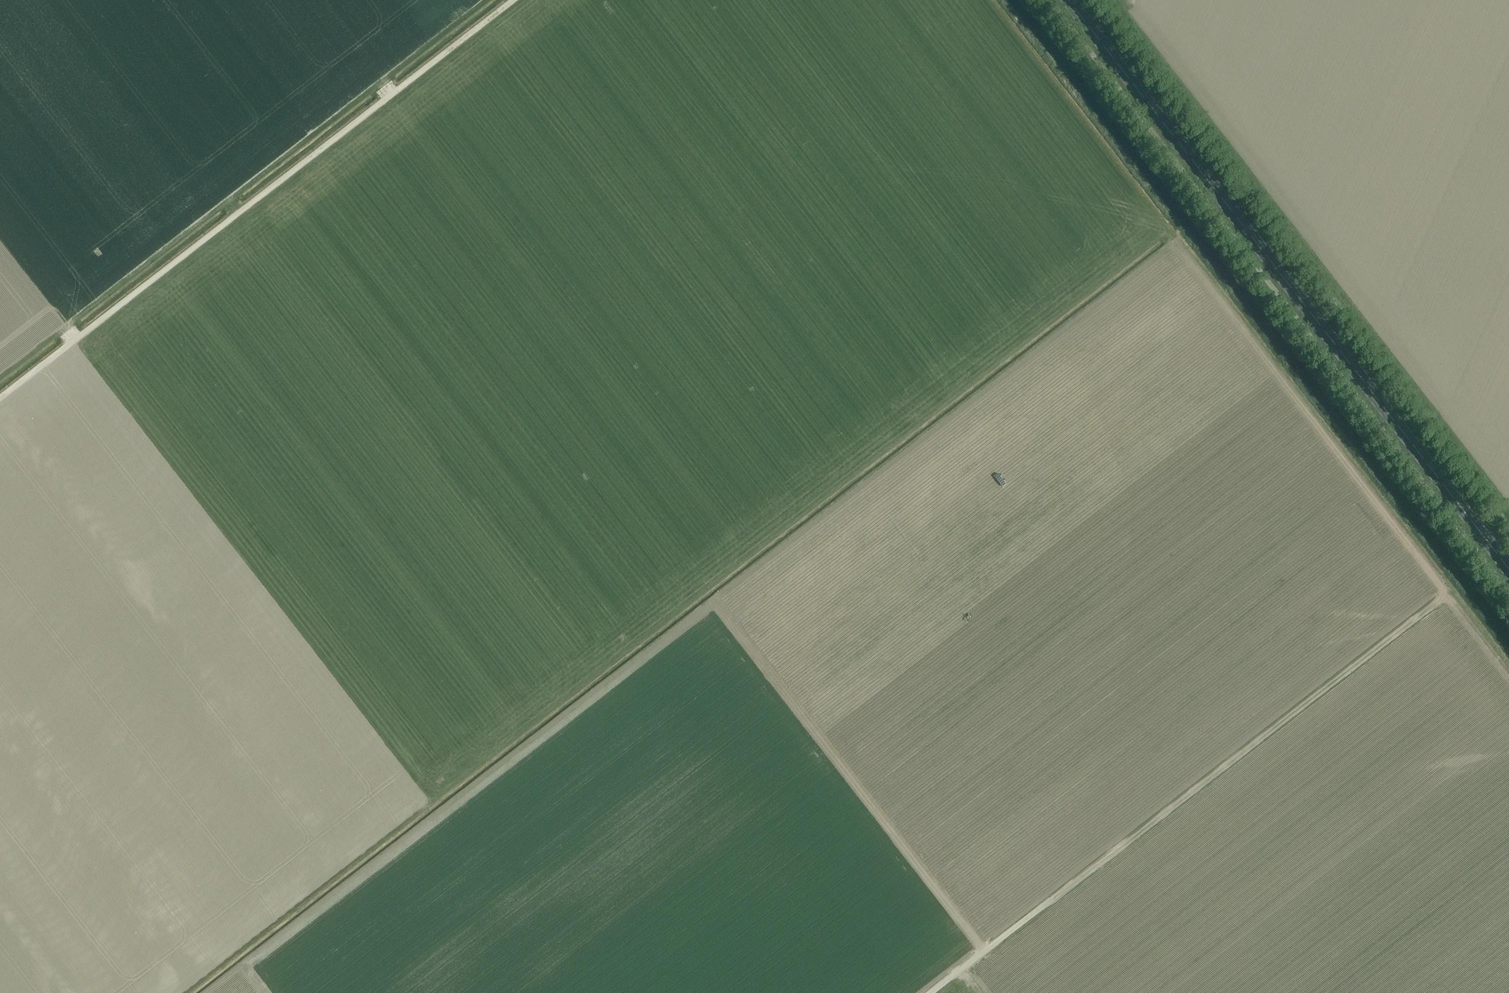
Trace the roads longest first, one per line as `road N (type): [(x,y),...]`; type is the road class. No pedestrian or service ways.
road 1 (secondary): [(1508,560),(1205,161),(1068,0)]

